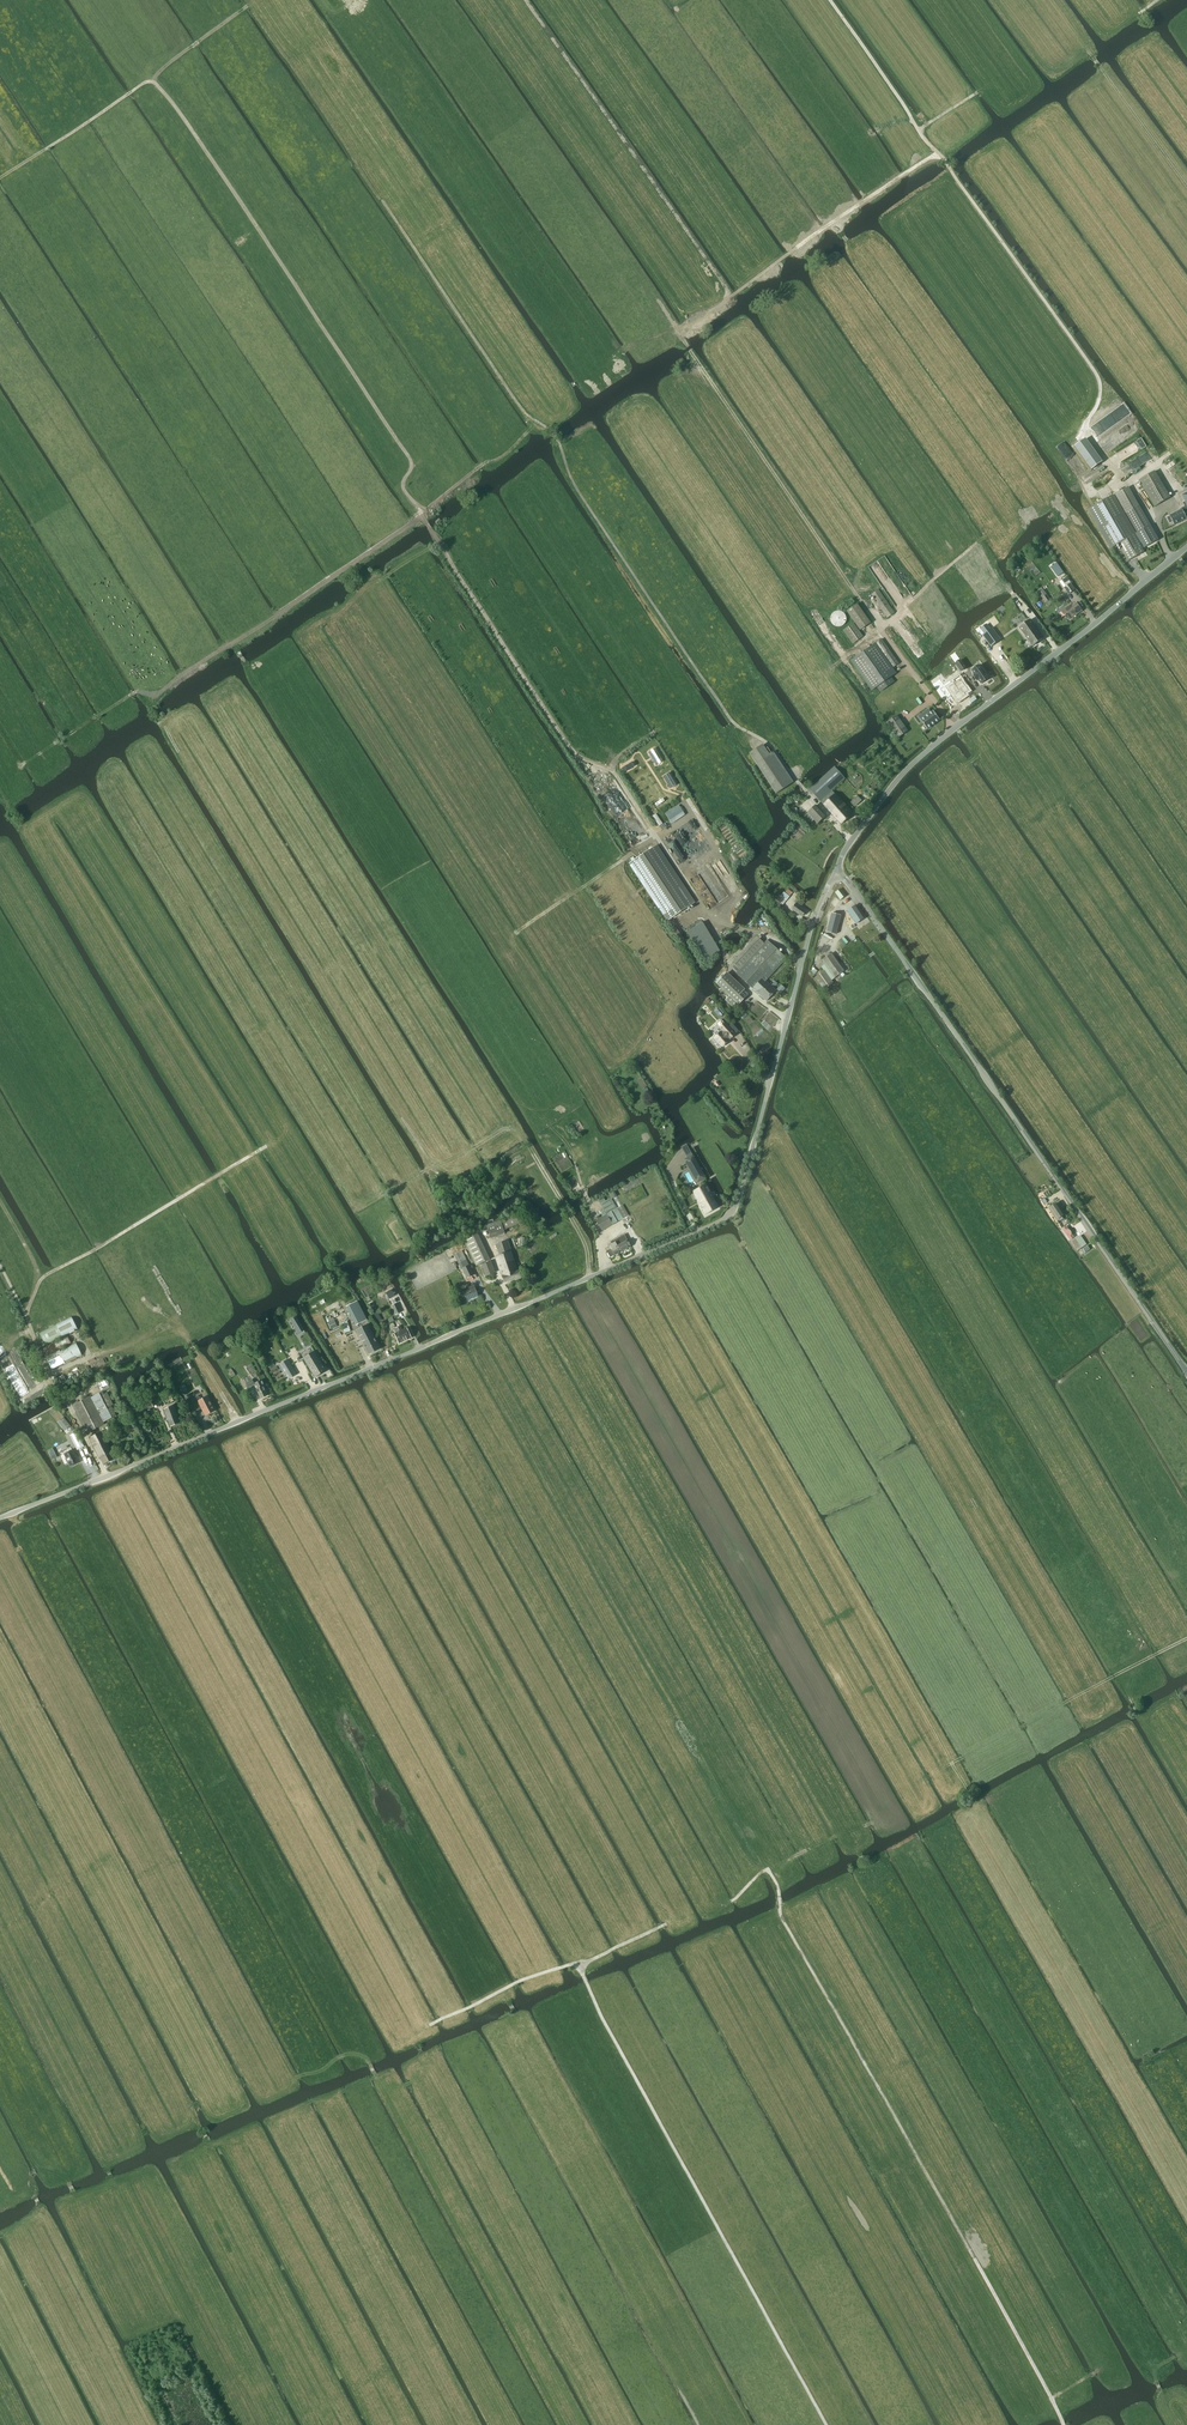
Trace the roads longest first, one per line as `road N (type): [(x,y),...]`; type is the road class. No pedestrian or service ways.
road 1 (tertiary): [(0,1519),(730,1215),(812,925),(835,871)]
road 2 (track): [(807,792),(768,744),(731,720),(587,507),(560,445),(521,410),(284,56),(351,0)]
road 3 (track): [(913,674),(678,329),(939,154)]
road 4 (track): [(583,1189),(592,1151),(587,1126),(562,1105),(529,1107),(509,1087),(211,609)]
road 5 (track): [(421,513),(402,484),(411,459),(157,85),(145,82),(0,178)]
road 6 (track): [(729,962),(702,905),(613,772),(574,754),(421,513),(536,421)]
road 7 (track): [(1064,2424),(780,1915),(768,1870),(732,1902)]
road 8 (track): [(479,1233),(453,1182),(432,1168),(152,705)]
road 9 (tertiary): [(1186,1368),(835,871)]
road 10 (track): [(827,2424),(580,1965)]
road 11 (tertiary): [(835,871),(890,790),(932,748),(1186,546)]
road 12 (track): [(1157,529),(1085,430),(1099,399),(1096,373),(939,154)]
road 13 (track): [(731,297),(522,0)]
road 14 (track): [(357,2424),(201,2126)]
road 15 (track): [(590,1277),(588,1250),(518,1129),(506,1127),(385,1192)]
road 16 (track): [(26,1314),(47,1275),(267,1146)]
road 17 (track): [(930,1775),(1186,1638)]
road 18 (track): [(430,2025),(666,1924)]
road 19 (track): [(421,513),(234,642)]
road 20 (track): [(939,154),(830,0)]
road 21 (track): [(1186,186),(1092,56)]
road 22 (track): [(63,1404),(0,1265)]

